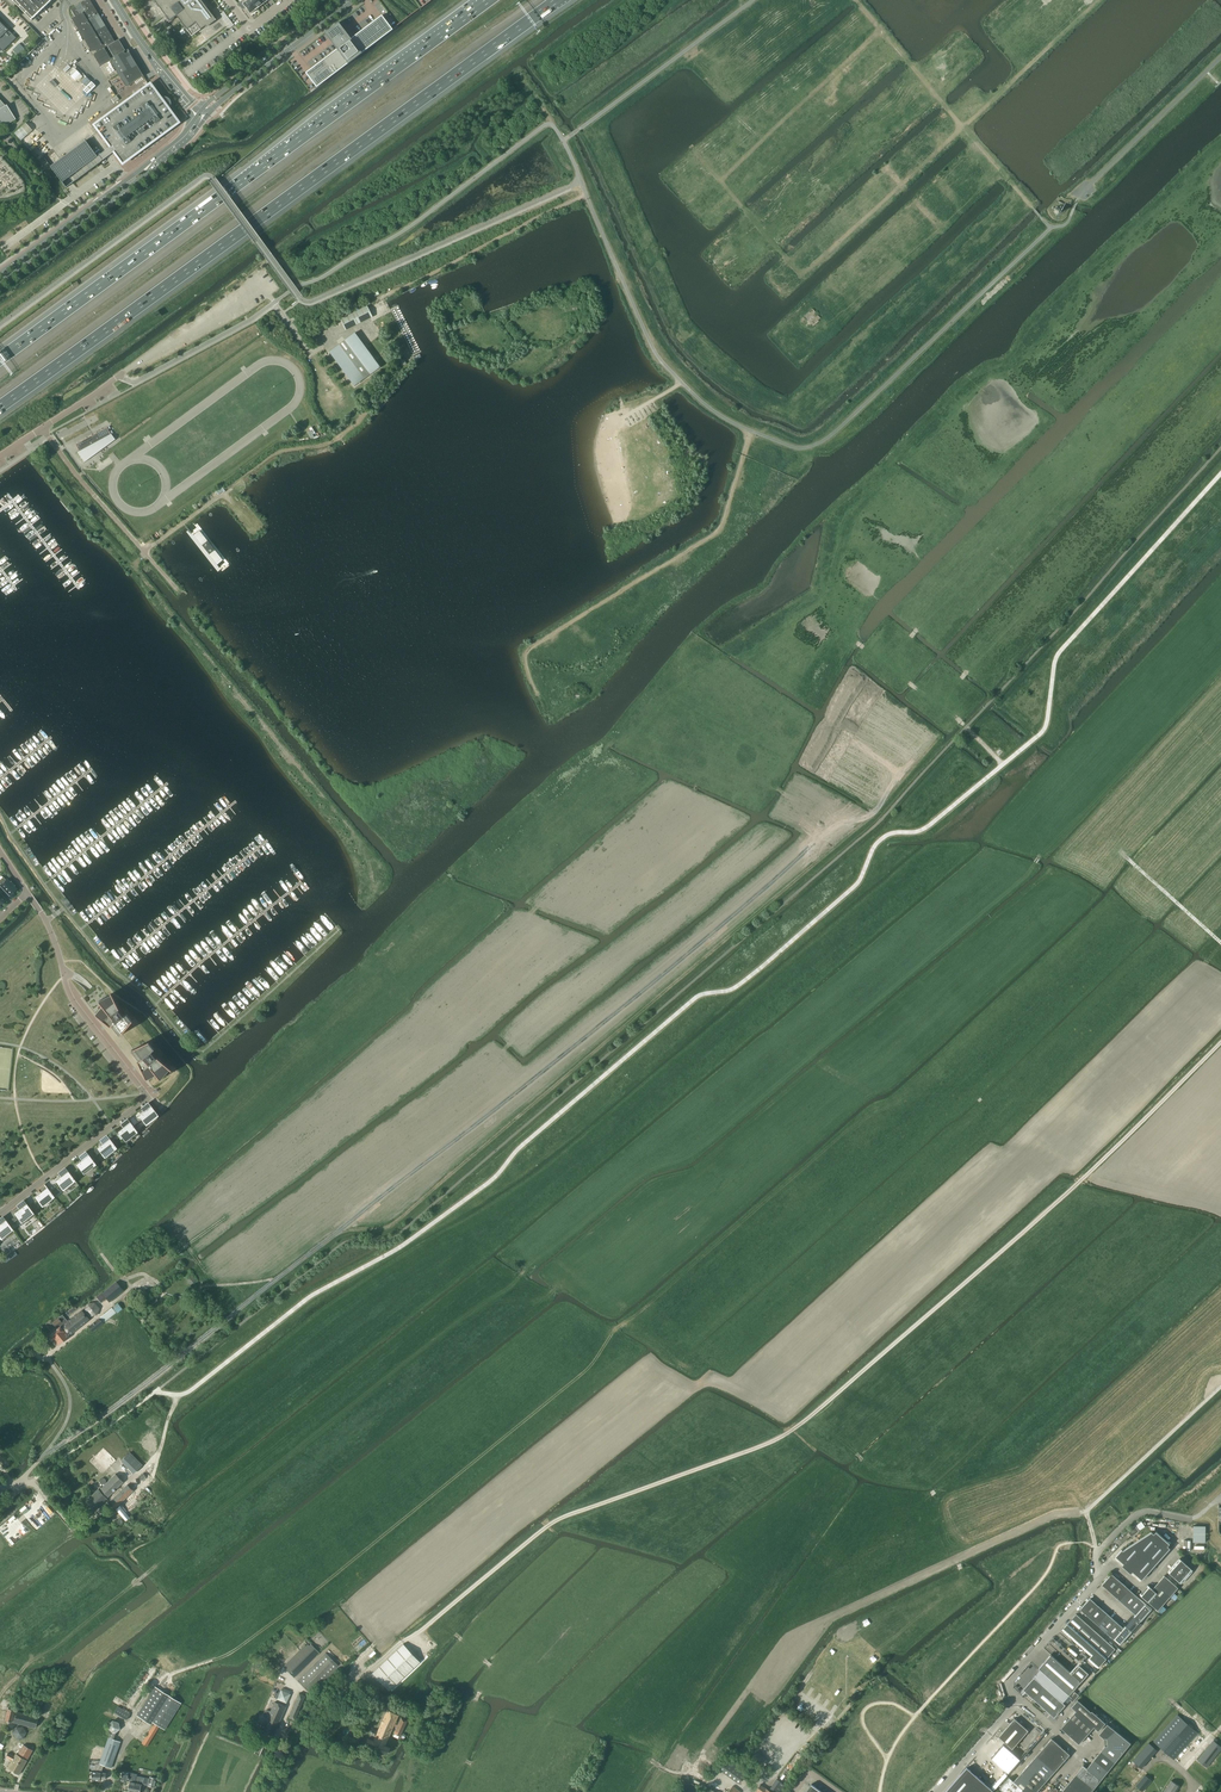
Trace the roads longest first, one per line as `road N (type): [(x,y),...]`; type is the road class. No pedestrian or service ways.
road 1 (track): [(359,1675),(549,1525),(802,1424),(1075,1186),(1220,1042)]
road 2 (track): [(47,1453),(340,1232),(397,1220),(883,805)]
road 3 (track): [(745,1791),(717,1772),(708,1780),(689,1773),(782,1642),(1051,1516),(1082,1513),(1220,1387)]
road 4 (motorway): [(0,406),(558,0)]
road 5 (motorway): [(489,0),(0,362)]
road 6 (track): [(962,127),(802,277),(721,180),(882,30)]
road 7 (track): [(750,431),(714,535),(526,655),(551,719)]
road 8 (track): [(880,1791),(887,1758),(919,1711),(1034,1589),(1060,1544),(1092,1538)]
road 9 (track): [(1053,227),(856,0)]
road 10 (track): [(220,1512),(26,1663),(0,1699)]
road 11 (tertiary): [(0,282),(132,185),(205,117)]
road 12 (tertiary): [(197,116),(128,180),(0,275)]
road 13 (residential): [(149,1098),(72,999),(56,944),(29,893)]
road 14 (track): [(586,194),(385,297)]
road 15 (unclassified): [(1020,1699),(1010,1682),(1098,1582),(1094,1563),(1105,1544)]
road 16 (residential): [(149,1098),(0,1216)]
road 17 (track): [(962,127),(1099,0)]
road 18 (tertiary): [(205,117),(350,3)]
road 19 (tertiary): [(343,0),(202,110)]
road 20 (track): [(1220,942),(1127,858)]
road 21 (residential): [(0,134),(43,190),(33,205),(0,214)]
road 22 (unclassified): [(939,1791),(1020,1699)]

